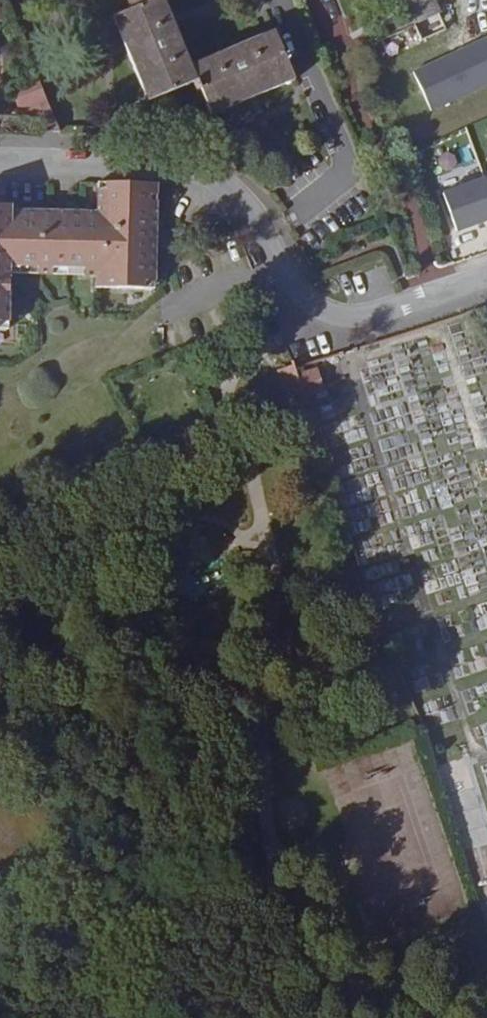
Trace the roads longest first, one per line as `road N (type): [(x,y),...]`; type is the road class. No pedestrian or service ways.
road 1 (residential): [(486,274),(346,321),(301,294),(252,210),(213,175),(179,164),(0,161)]
road 2 (residential): [(266,0),(347,168),(309,203)]

